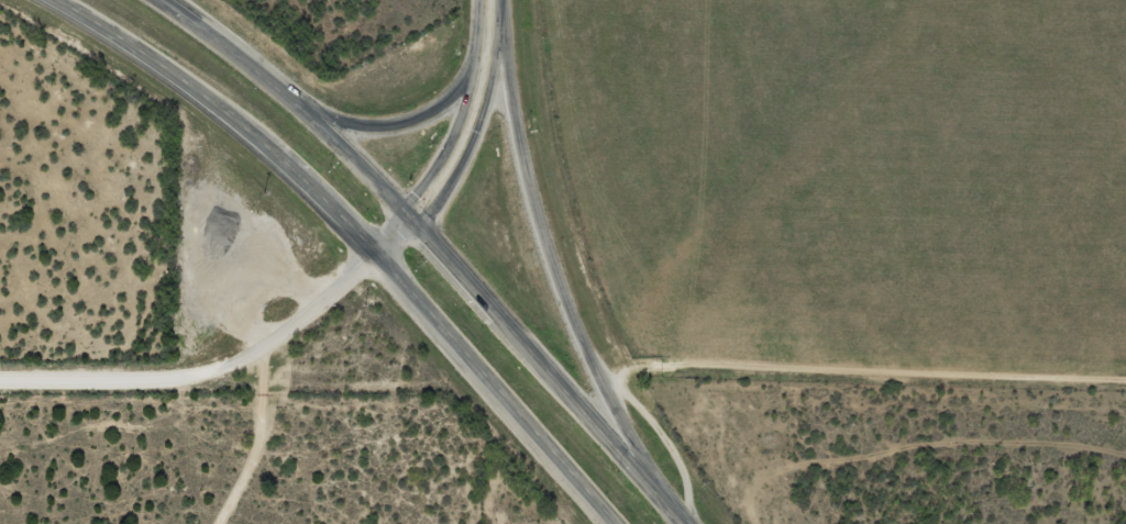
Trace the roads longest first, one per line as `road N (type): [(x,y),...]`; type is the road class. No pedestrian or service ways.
road 1 (trunk): [(37,0),(148,63),(282,163),(611,523)]
road 2 (residential): [(1125,381),(638,364),(601,388)]
road 3 (trunk): [(634,465),(547,257),(490,19)]
road 4 (tertiary): [(372,254),(260,352),(232,366),(167,381),(0,382)]
road 5 (trunk): [(684,523),(411,218)]
road 6 (trunk): [(411,218),(309,111),(151,0)]
road 7 (trunk): [(490,19),(467,74),(444,103),(402,125),(362,129),(309,111)]
road 8 (trunk): [(411,218),(466,131),(490,19)]
road 9 (residential): [(208,523),(254,433),(260,352)]
road 10 (residential): [(685,523),(688,500),(675,454),(621,394),(601,388)]

